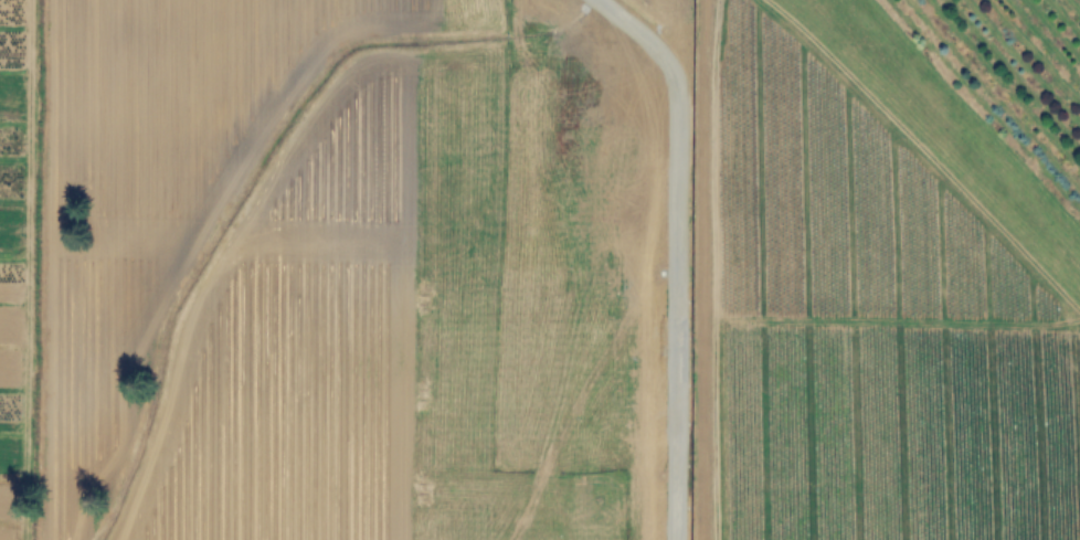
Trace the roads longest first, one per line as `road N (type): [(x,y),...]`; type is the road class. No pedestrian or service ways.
road 1 (residential): [(670,539),(671,95),(640,42),(587,0)]

